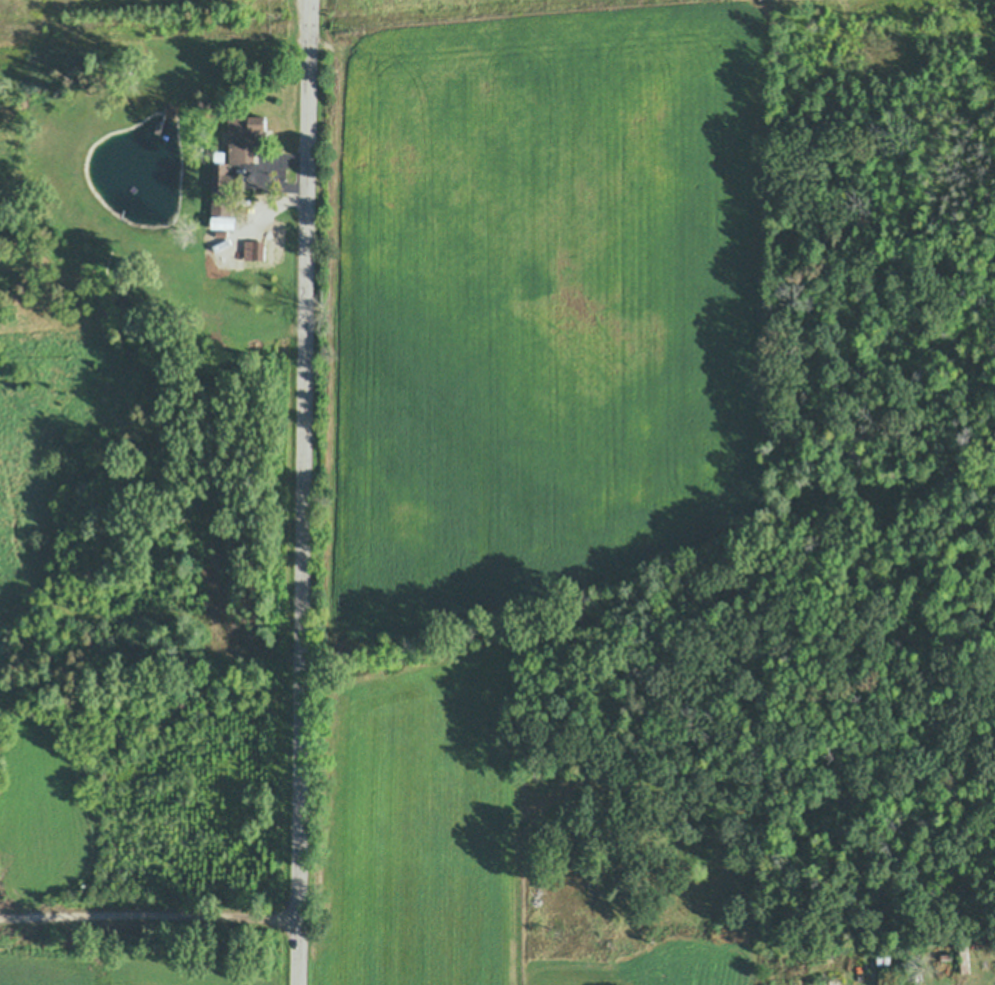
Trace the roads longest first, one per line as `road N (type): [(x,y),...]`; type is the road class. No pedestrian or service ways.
road 1 (tertiary): [(300,984),(311,0)]

